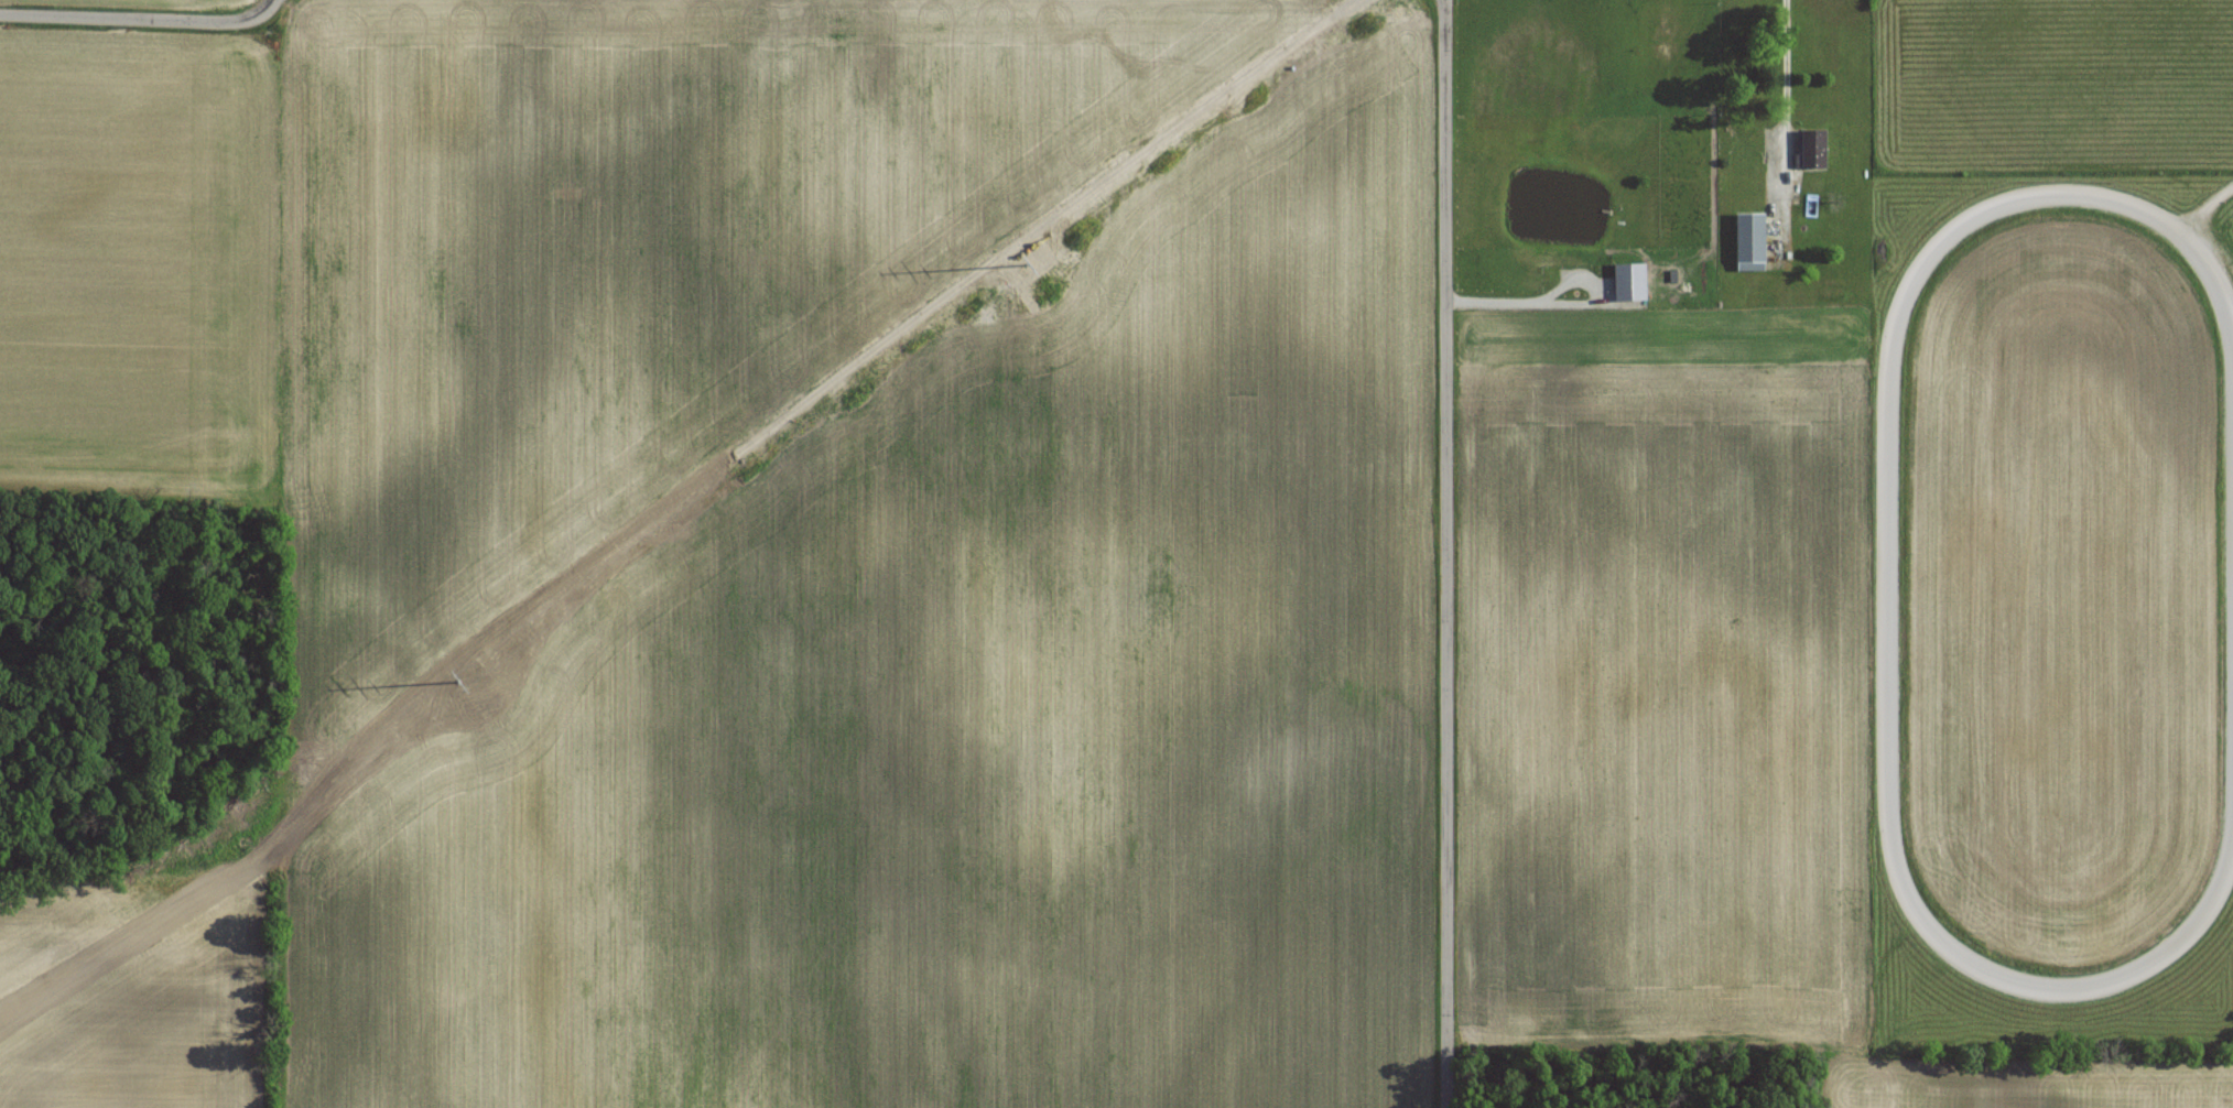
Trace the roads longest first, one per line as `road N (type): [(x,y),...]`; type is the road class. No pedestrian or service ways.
road 1 (residential): [(1444,0),(1447,1107)]
road 2 (residential): [(273,0),(258,15),(226,21),(0,15)]

